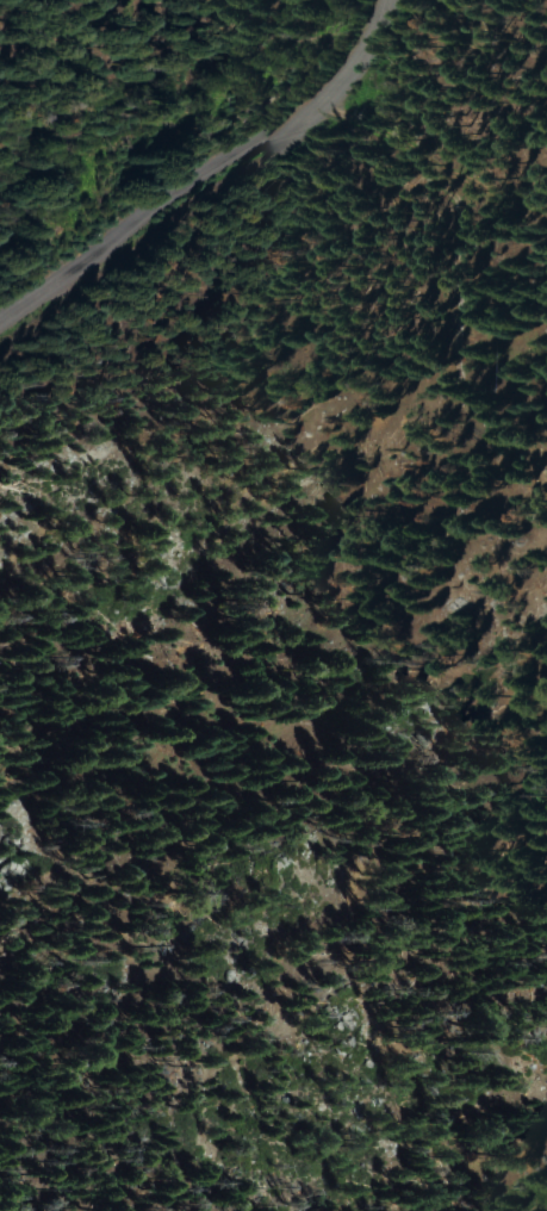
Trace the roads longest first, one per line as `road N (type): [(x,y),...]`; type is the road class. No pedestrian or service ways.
road 1 (residential): [(0,321),(222,173),(337,82),(386,0)]

